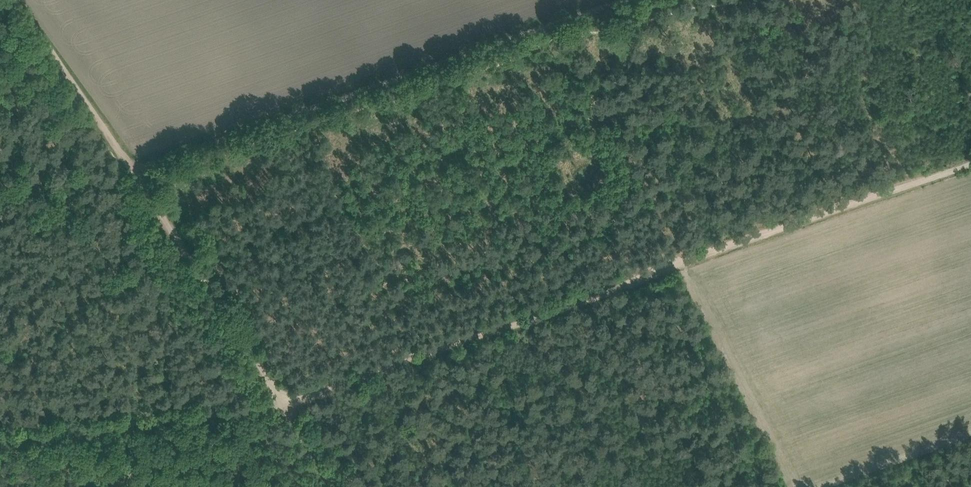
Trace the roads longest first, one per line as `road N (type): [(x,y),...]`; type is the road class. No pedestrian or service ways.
road 1 (track): [(140,185),(281,399),(970,162)]
road 2 (track): [(130,170),(621,0)]
road 3 (track): [(337,486),(281,399),(61,437),(0,434)]
road 4 (unclassified): [(130,170),(9,0)]

